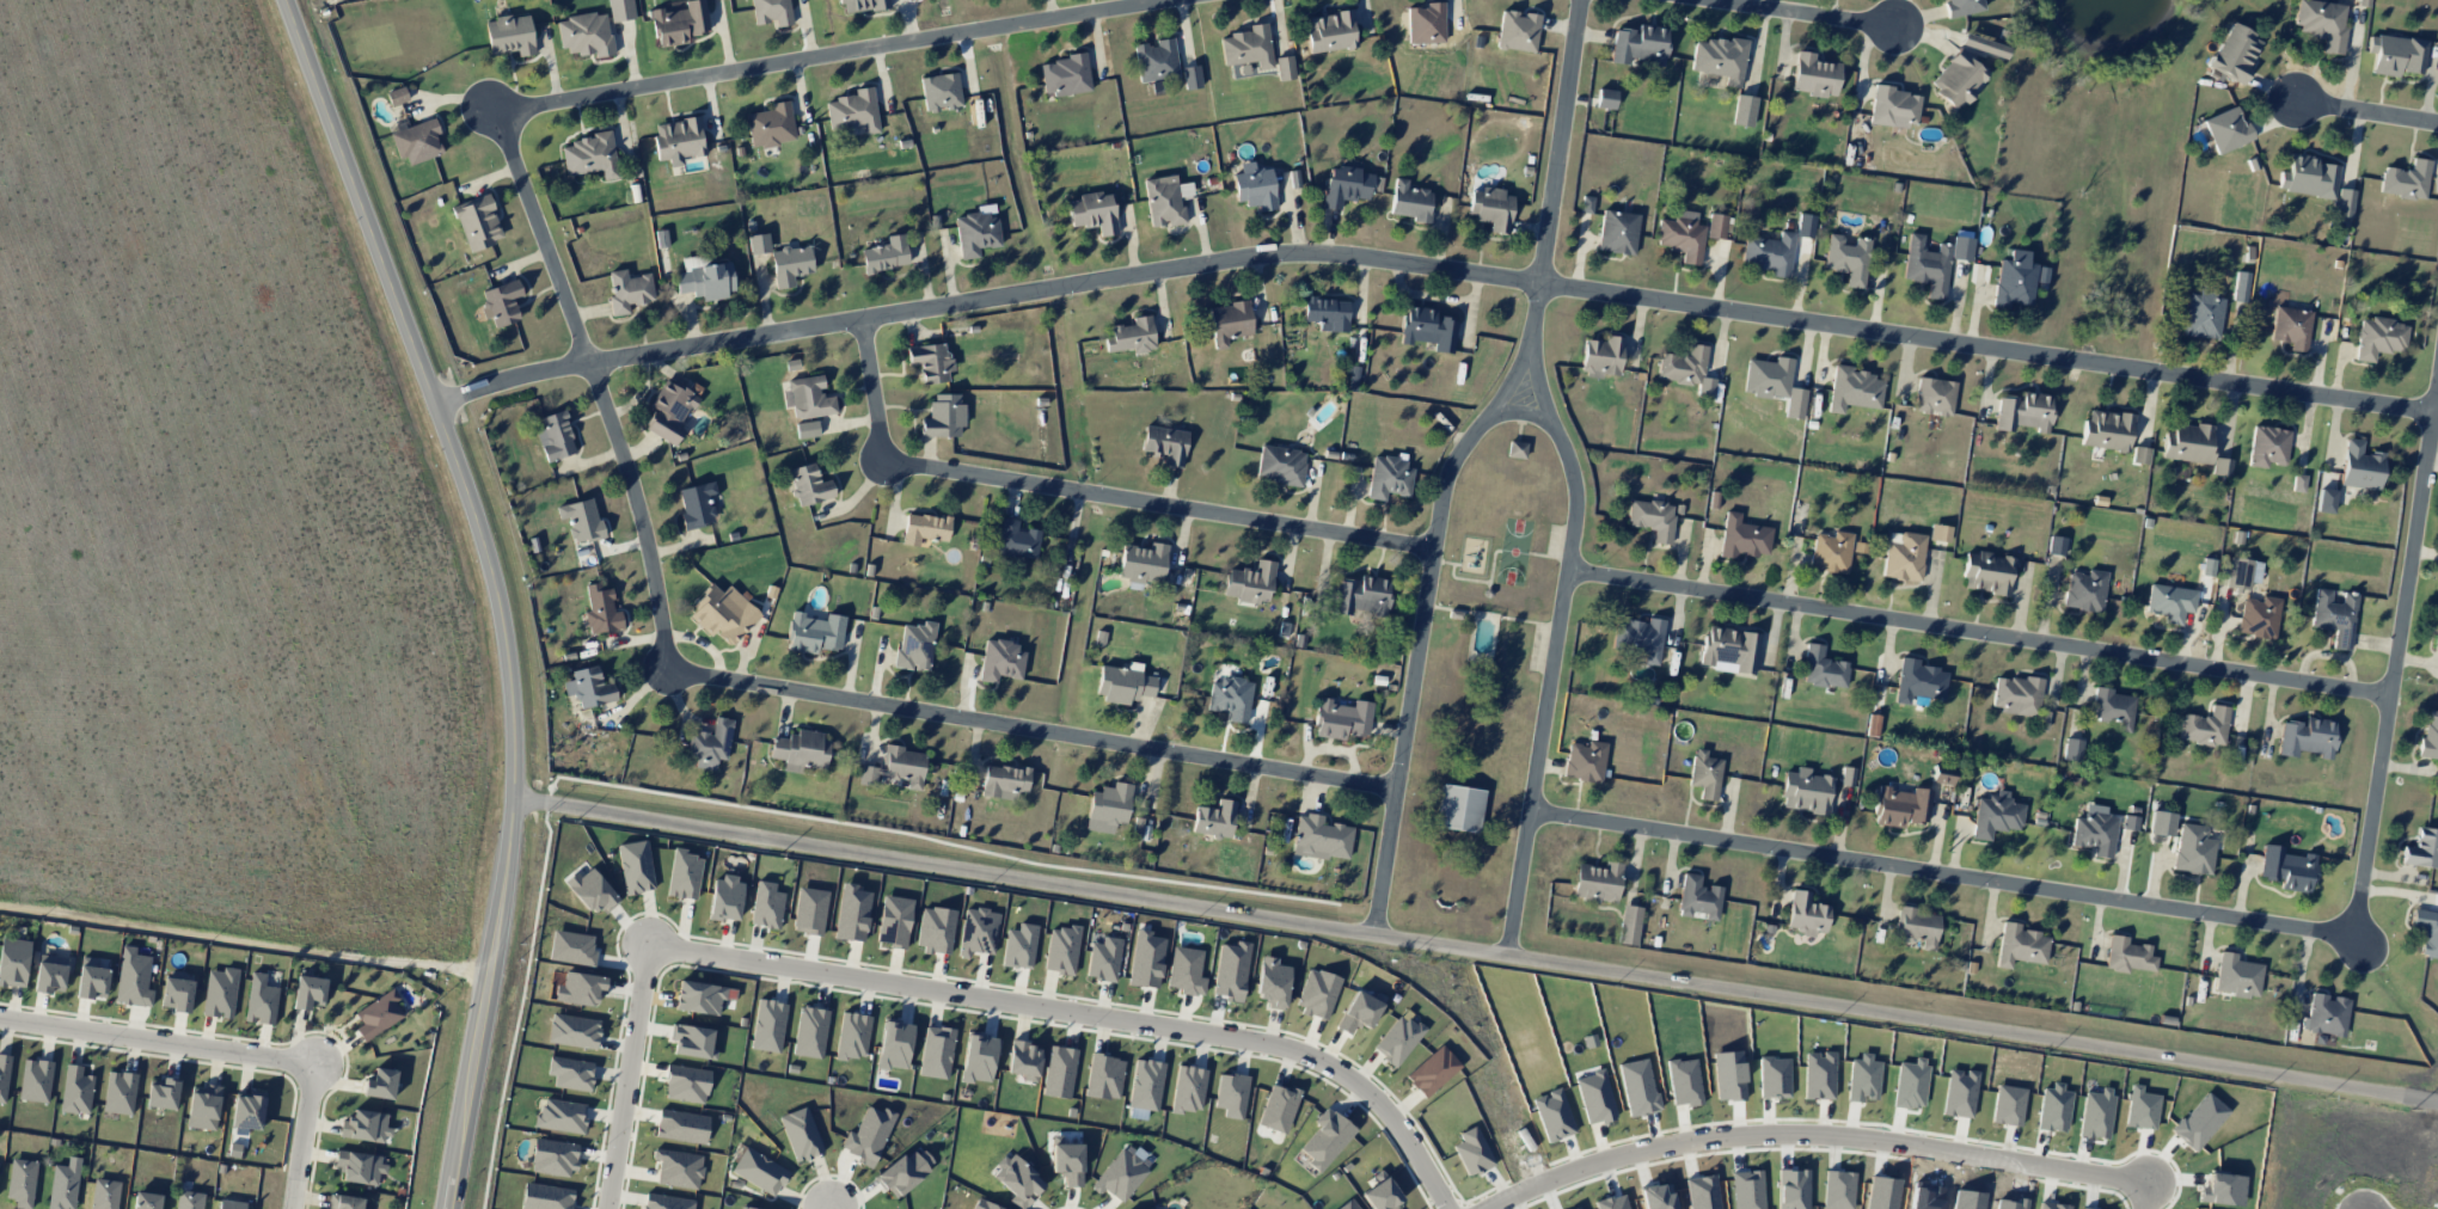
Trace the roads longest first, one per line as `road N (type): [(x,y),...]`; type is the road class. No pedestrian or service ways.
road 1 (residential): [(431,403),(588,361),(1246,256),(1315,252),(2436,409)]
road 2 (tertiary): [(509,798),(2415,1099),(2437,1096)]
road 3 (residential): [(1532,809),(2360,940),(2437,392)]
road 4 (secondary): [(282,0),(477,535),(502,655),(510,786),(502,880),(447,1208)]
road 5 (residential): [(588,361),(624,450),(655,572),(667,671),(1398,788)]
road 6 (residential): [(588,361),(501,111),(1155,0)]
road 7 (residential): [(1455,1208),(1402,1127),(1365,1087),(1288,1045),(647,947)]
road 8 (residential): [(2395,698),(1573,572)]
road 9 (residential): [(863,319),(878,462),(1435,546)]
road 10 (residential): [(1494,1208),(1642,1153),(1778,1135),(1892,1142),(2154,1185)]
road 11 (residential): [(1507,958),(1579,526),(1572,460),(1529,369)]
road 12 (residential): [(1529,369),(1478,428),(1445,487),(1377,933)]
road 13 (residential): [(1580,0),(1529,369)]
road 14 (residential): [(319,1061),(0,1016)]
road 15 (residential): [(647,947),(606,1208)]
road 16 (residential): [(1706,0),(1892,29)]
road 17 (residential): [(295,1208),(319,1061)]
road 18 (residential): [(2437,124),(2302,100)]

